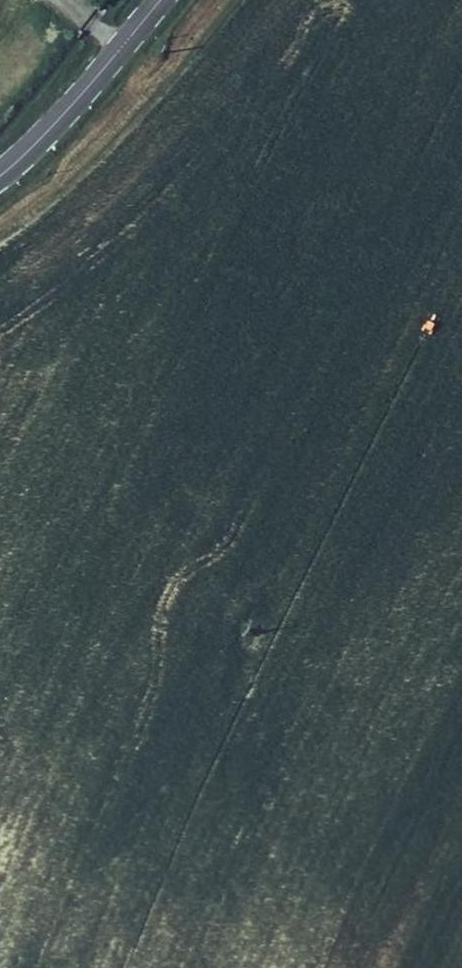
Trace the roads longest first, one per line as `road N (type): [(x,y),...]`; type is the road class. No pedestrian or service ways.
road 1 (secondary): [(0,174),(56,123),(160,0)]

